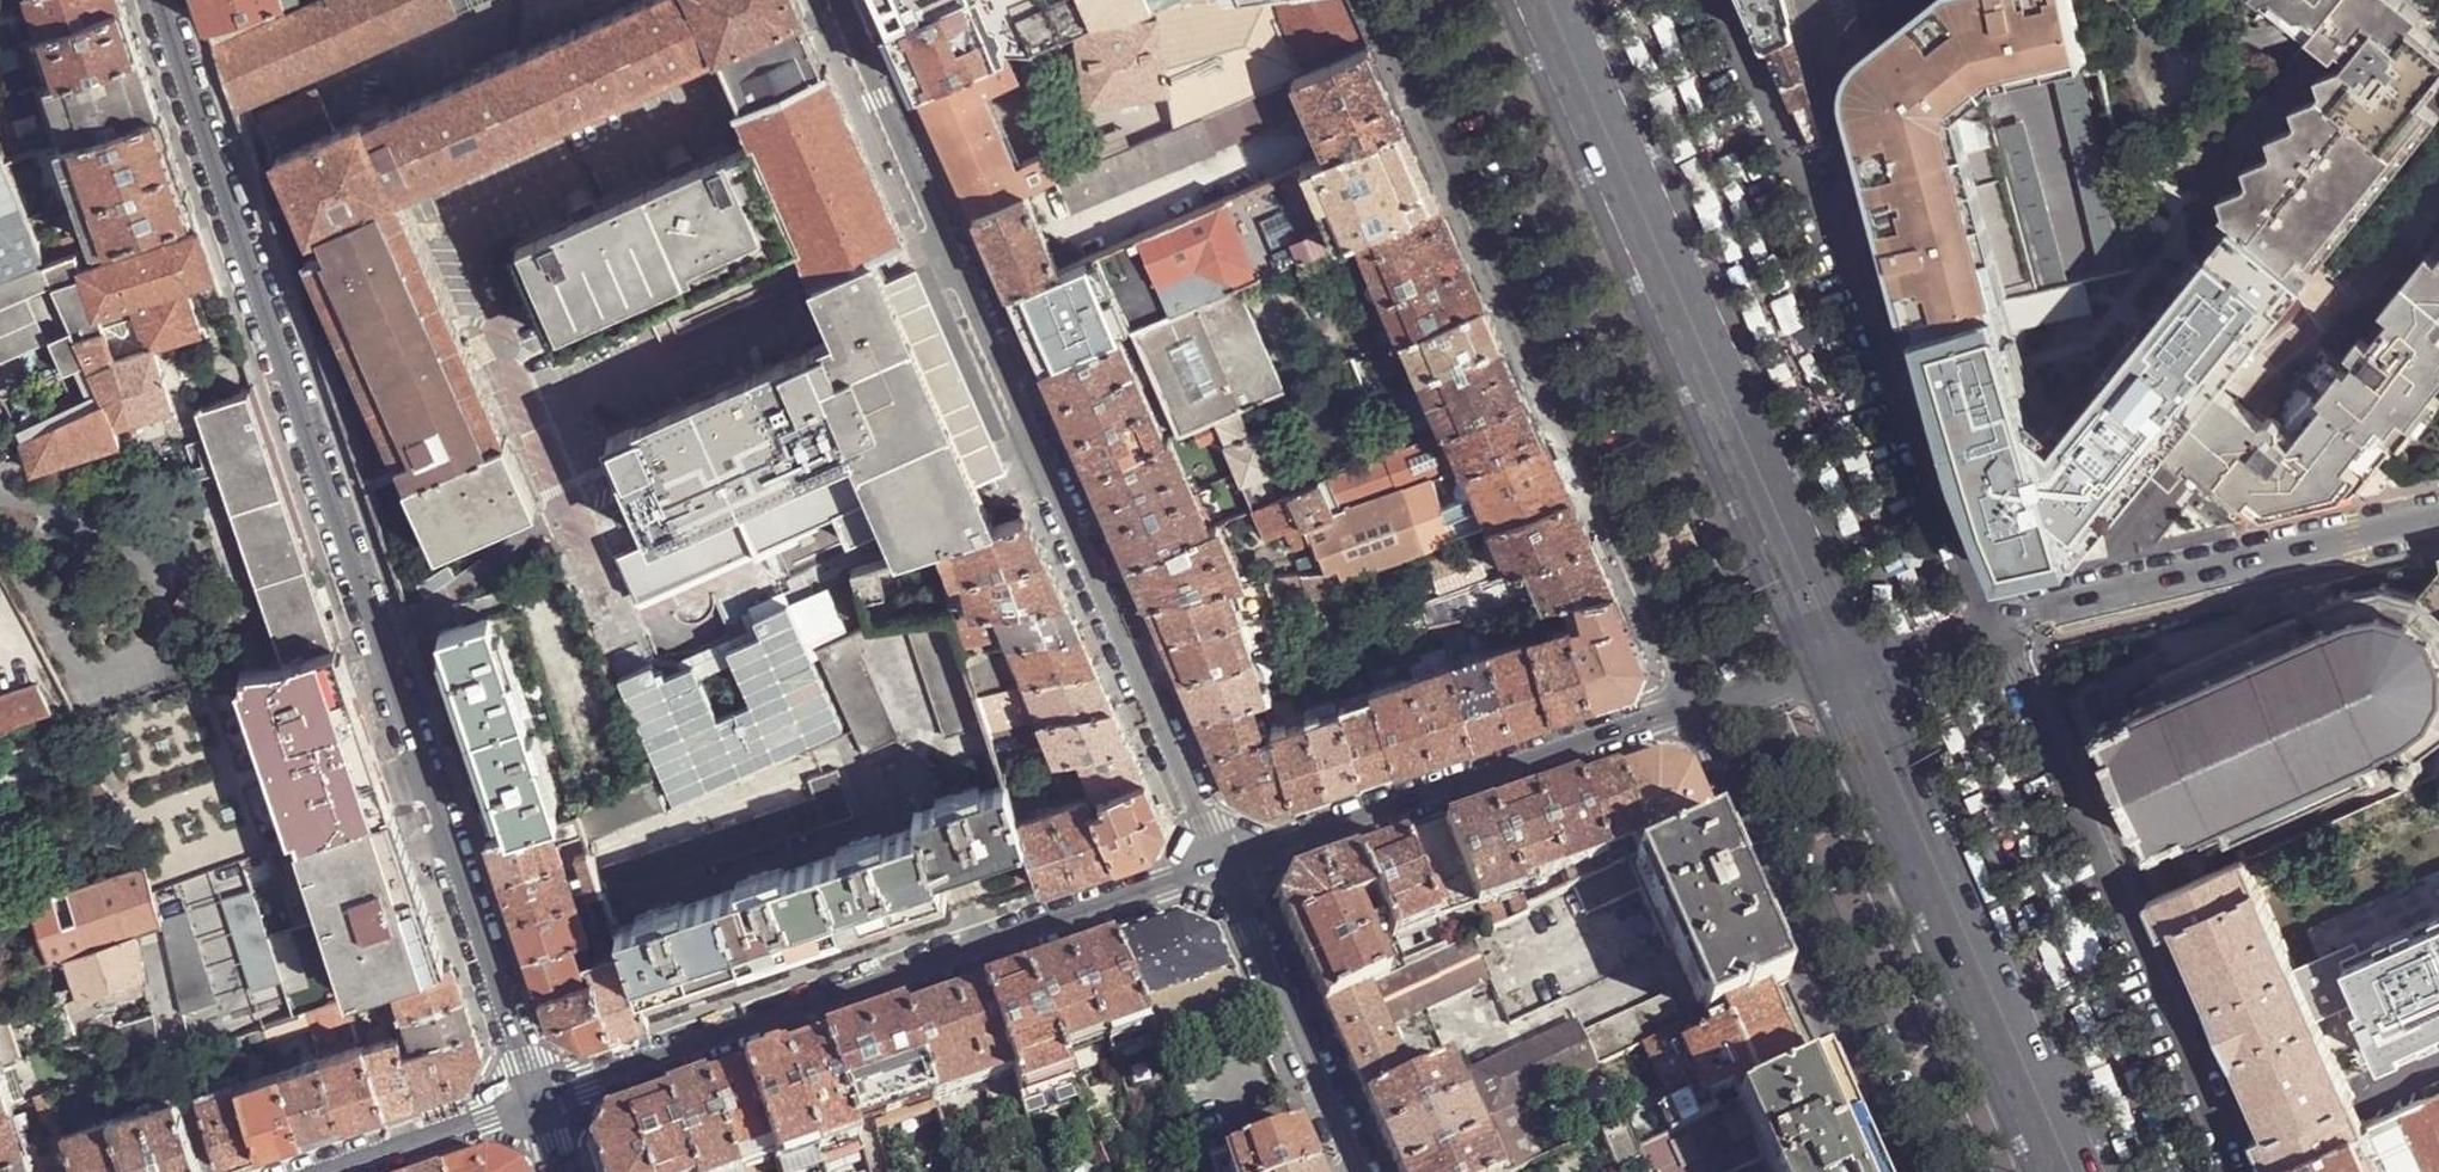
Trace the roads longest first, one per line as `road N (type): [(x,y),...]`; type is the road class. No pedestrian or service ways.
road 1 (residential): [(541,1104),(159,0)]
road 2 (residential): [(838,0),(1224,867)]
road 3 (residential): [(1695,707),(1380,0)]
road 4 (secondary): [(1847,666),(1548,0)]
road 5 (unclassified): [(1224,867),(541,1104)]
road 6 (residential): [(2235,1171),(1993,625)]
road 7 (secondary): [(2075,1171),(1847,666)]
road 8 (residential): [(1695,707),(1902,1171)]
road 9 (unclassified): [(1695,707),(1224,867)]
road 10 (tertiary): [(2438,517),(1993,625)]
road 11 (residential): [(1993,625),(1827,243)]
road 12 (residential): [(1224,867),(1359,1171)]
road 13 (residential): [(1827,243),(1720,0)]
road 14 (unclassified): [(1827,243),(1842,138),(1811,19)]
road 15 (unclassified): [(541,1104),(333,1171)]
road 16 (unclassified): [(1847,666),(1695,707)]
road 17 (tertiary): [(1993,625),(1847,666)]

